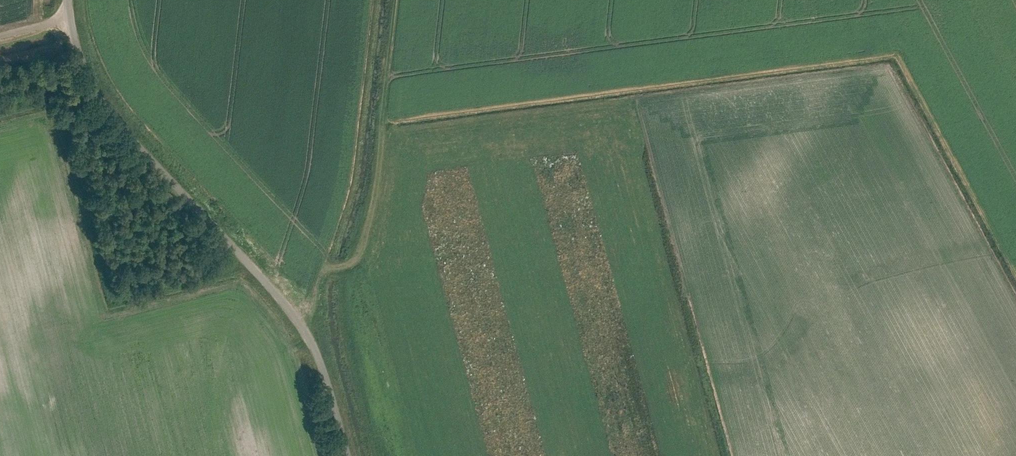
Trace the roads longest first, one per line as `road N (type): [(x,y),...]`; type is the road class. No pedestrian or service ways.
road 1 (unclassified): [(347,455),(309,340),(120,127),(91,88),(69,17)]

